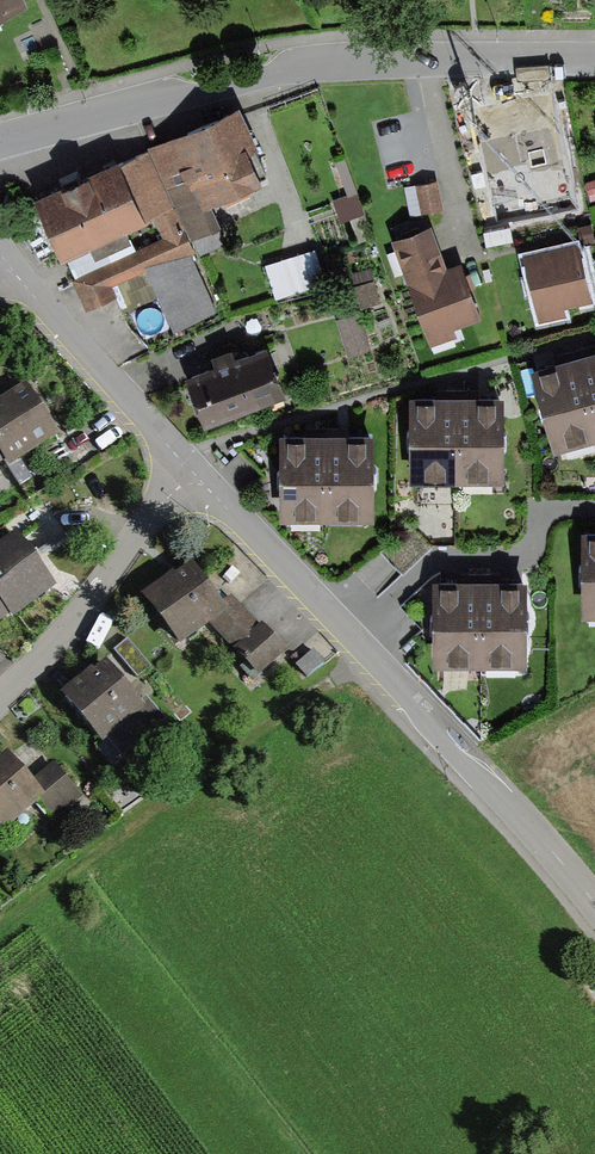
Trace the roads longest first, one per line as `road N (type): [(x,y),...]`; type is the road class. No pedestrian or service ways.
road 1 (unclassified): [(0,141),(317,64),(429,56),(594,59)]
road 2 (unclassified): [(594,900),(192,471)]
road 3 (track): [(0,944),(354,640)]
road 4 (residential): [(0,686),(57,635),(192,471)]
road 5 (unclassified): [(192,471),(1,257)]

